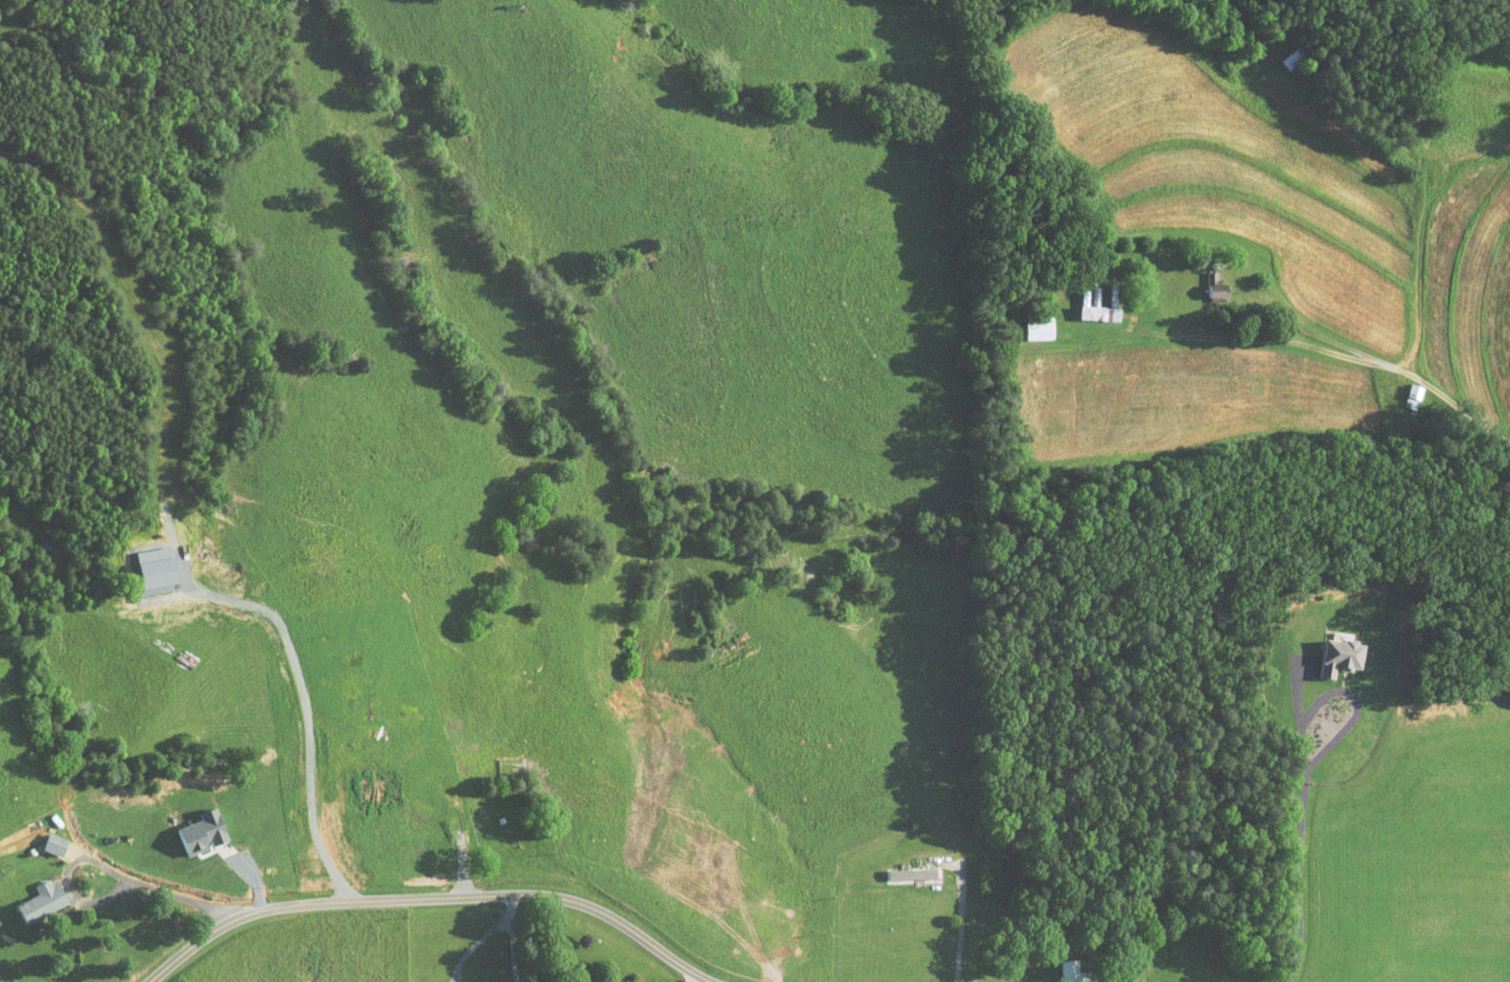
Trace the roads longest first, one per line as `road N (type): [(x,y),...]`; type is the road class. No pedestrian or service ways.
road 1 (residential): [(149,981),(227,922),(268,907),(507,889),(609,906),(704,981)]
road 2 (residential): [(1509,441),(1425,379),(1383,362),(1245,337),(1096,331)]
road 3 (residential): [(1305,773),(1300,724),(1322,697),(1351,692),(1358,703),(1351,724),(1305,773)]
road 4 (residential): [(1288,981),(1298,958),(1305,773)]

